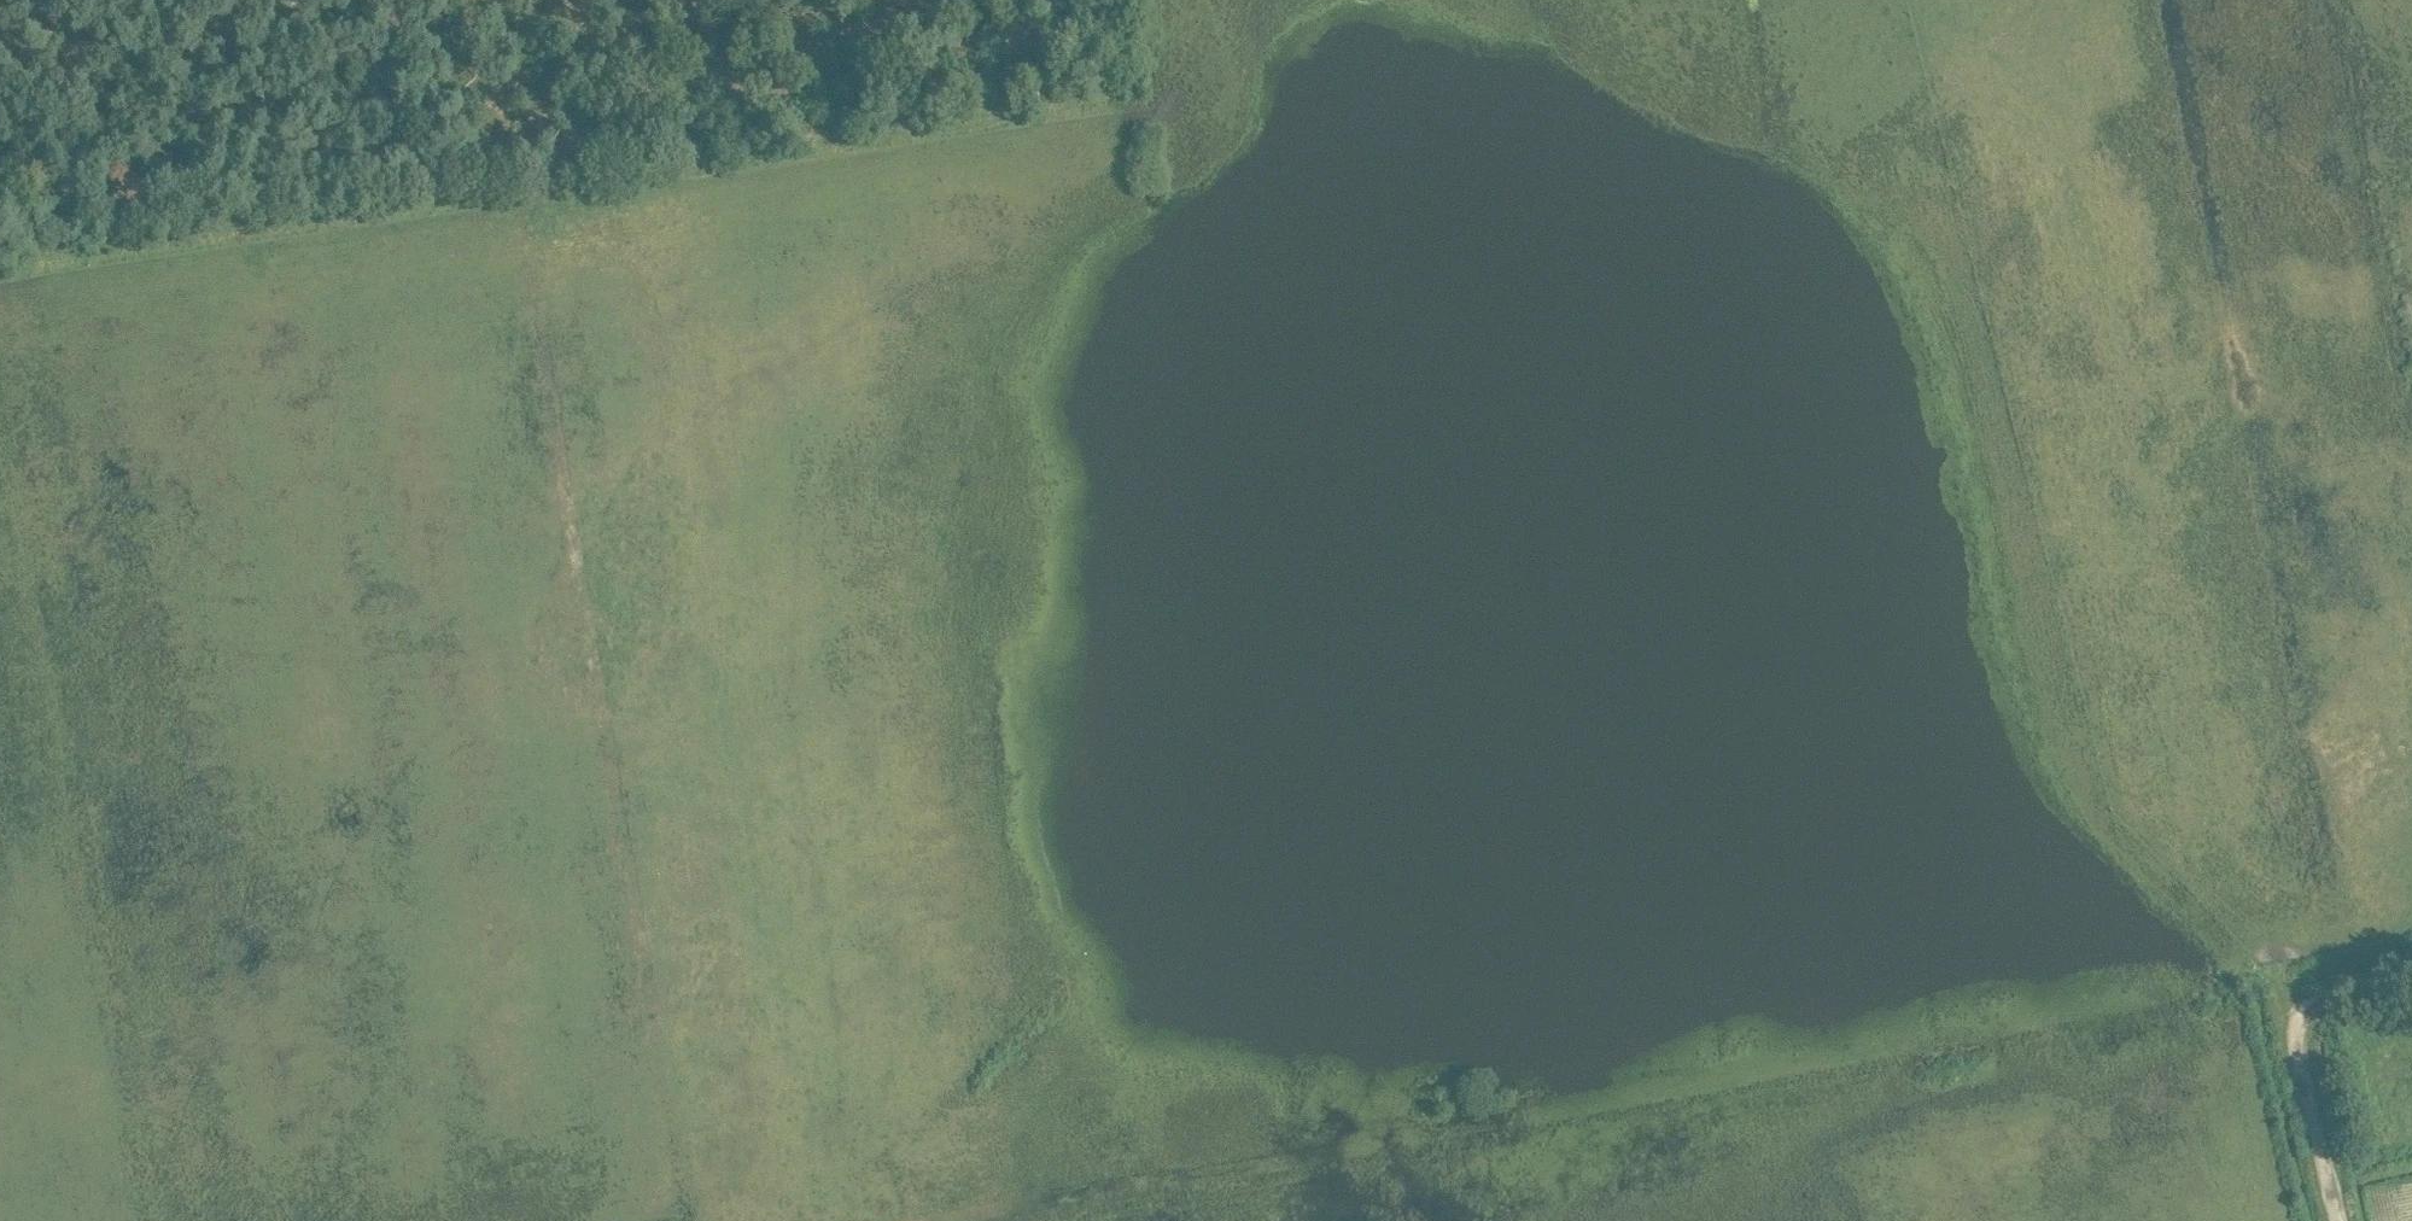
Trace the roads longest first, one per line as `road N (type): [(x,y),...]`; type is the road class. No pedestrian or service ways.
road 1 (track): [(2334,1220),(2282,1010),(2411,983)]

